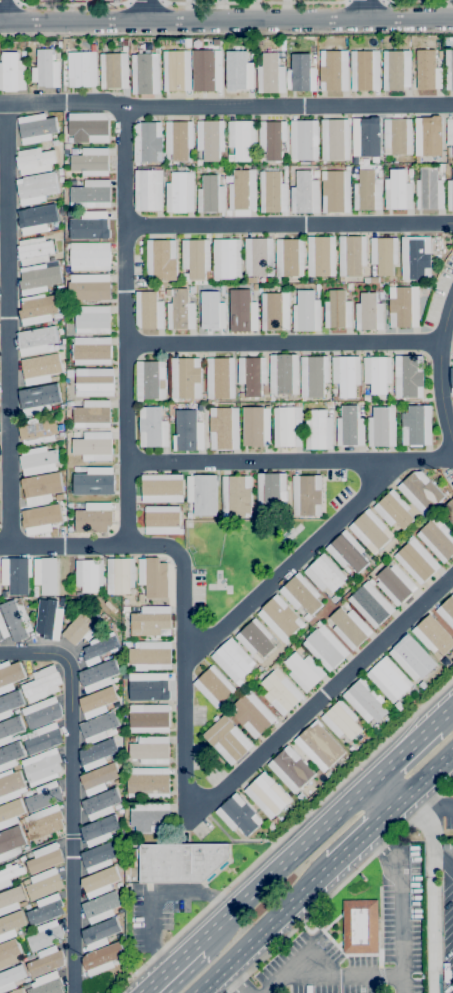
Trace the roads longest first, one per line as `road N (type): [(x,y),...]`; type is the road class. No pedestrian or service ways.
road 1 (tertiary): [(452,18),(0,22)]
road 2 (primary): [(375,779),(196,944)]

